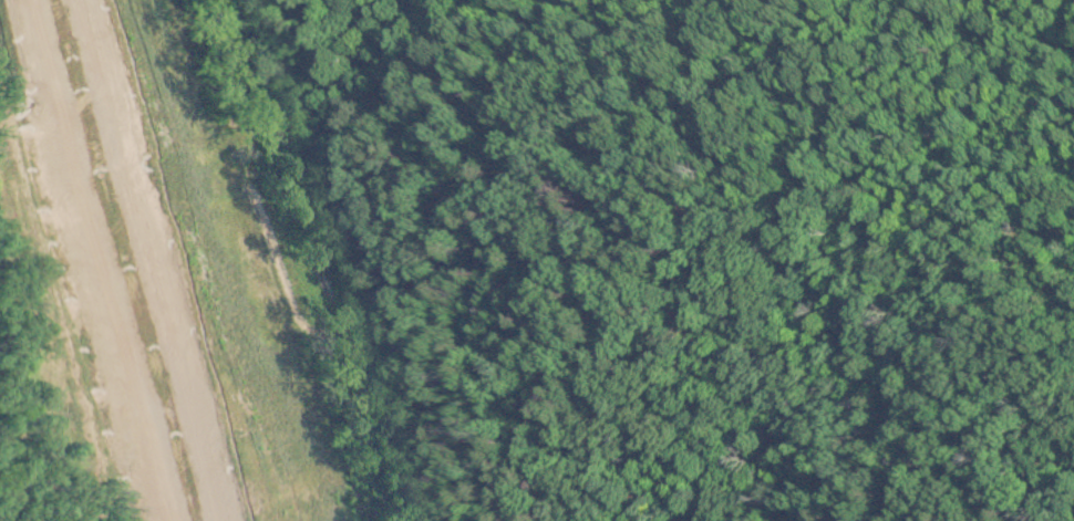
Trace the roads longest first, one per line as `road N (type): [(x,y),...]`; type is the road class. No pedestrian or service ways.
road 1 (trunk): [(28,0),(162,520)]
road 2 (trunk): [(218,520),(87,0)]

